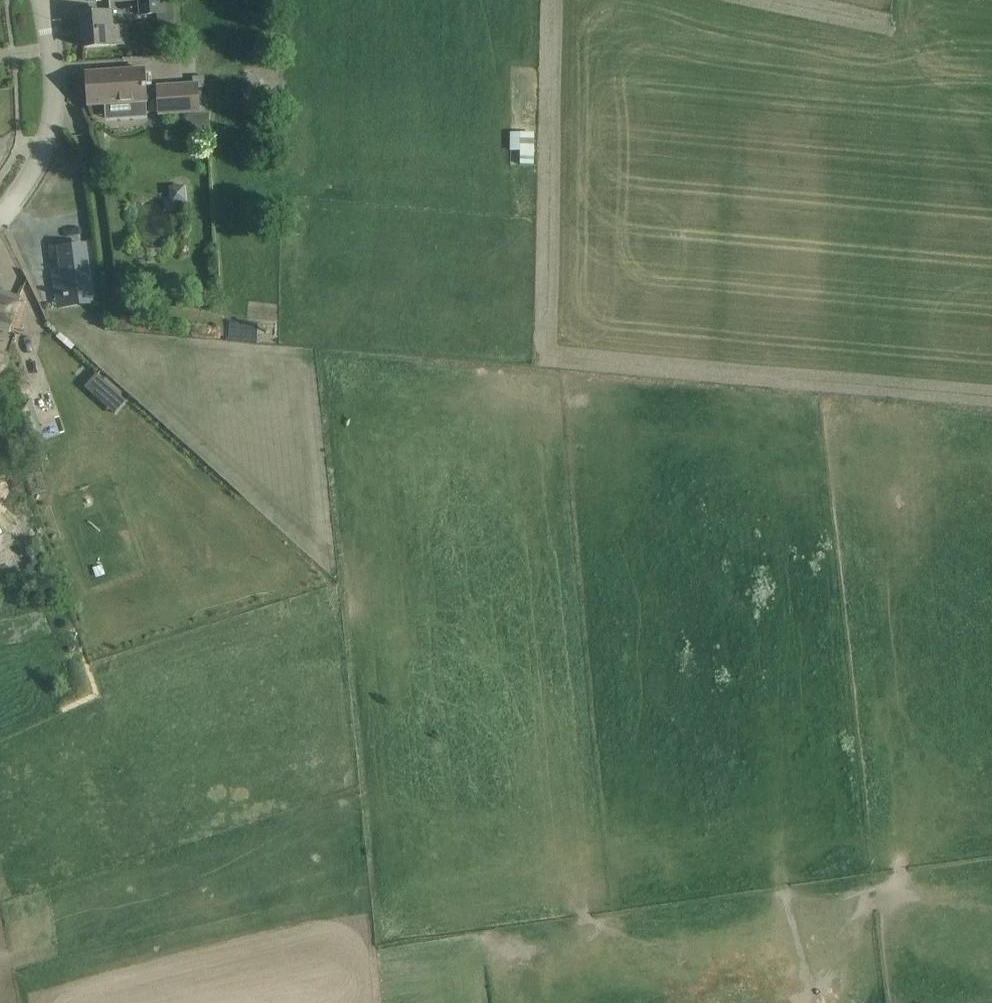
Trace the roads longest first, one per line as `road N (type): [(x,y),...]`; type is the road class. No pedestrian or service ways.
road 1 (residential): [(0,214),(27,184),(47,136),(55,63),(42,0)]

